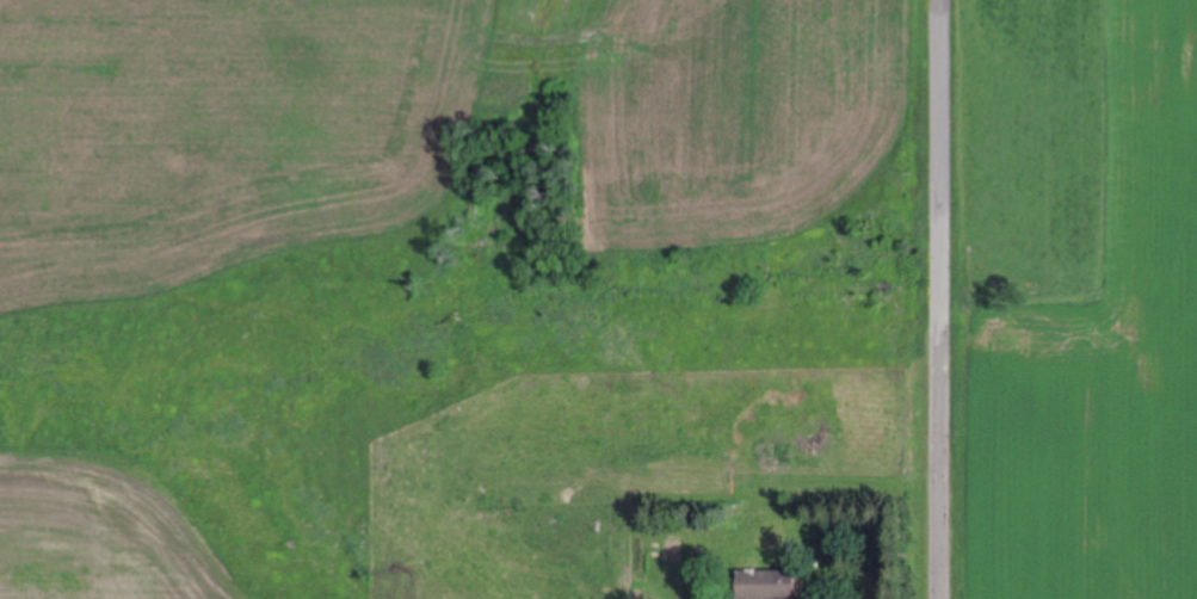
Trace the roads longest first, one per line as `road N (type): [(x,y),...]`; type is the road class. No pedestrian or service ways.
road 1 (residential): [(945,598),(945,0)]

